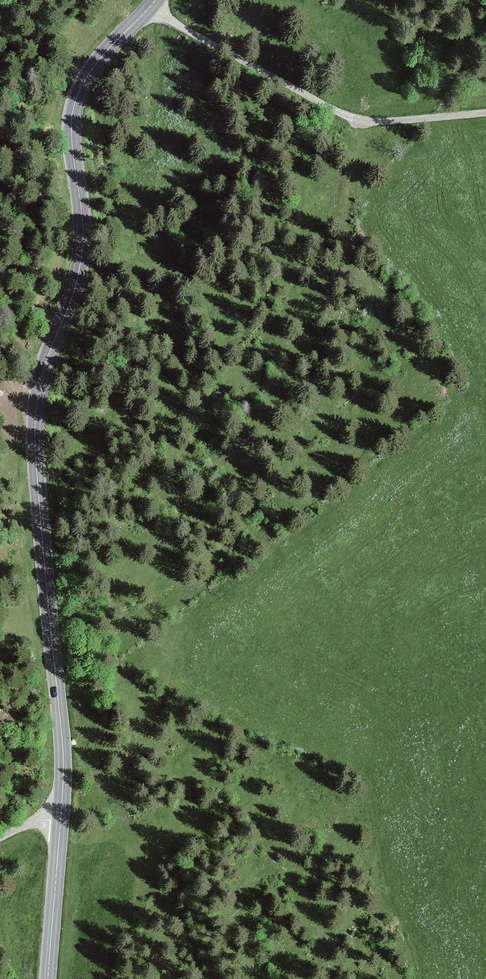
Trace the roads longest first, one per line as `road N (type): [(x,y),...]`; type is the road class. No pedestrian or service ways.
road 1 (secondary): [(150,7),(76,97),(81,267),(38,394),(36,463),(63,739),(61,820)]
road 2 (unclassified): [(485,111),(359,116),(150,7)]
road 3 (secondary): [(61,820),(48,978)]

